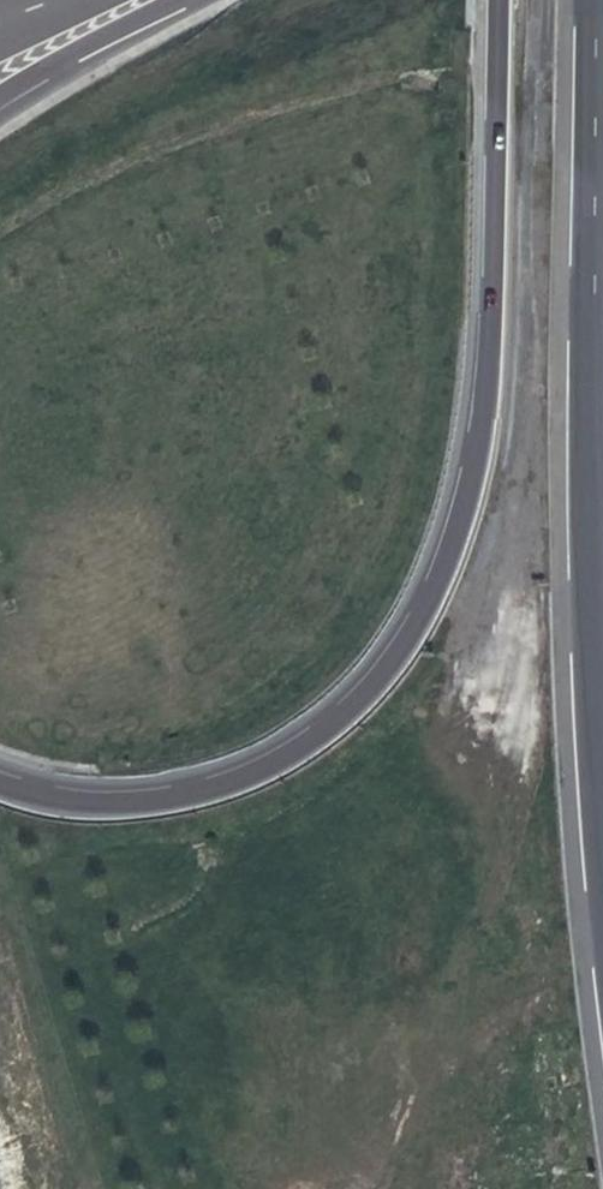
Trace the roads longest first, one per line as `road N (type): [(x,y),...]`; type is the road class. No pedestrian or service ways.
road 1 (motorway): [(498,0),(498,365),(474,507),(439,592),(338,731),(256,774),(182,799),(89,803),(0,784)]
road 2 (motorway): [(596,0),(602,601)]
road 3 (motorway): [(0,103),(175,0)]

